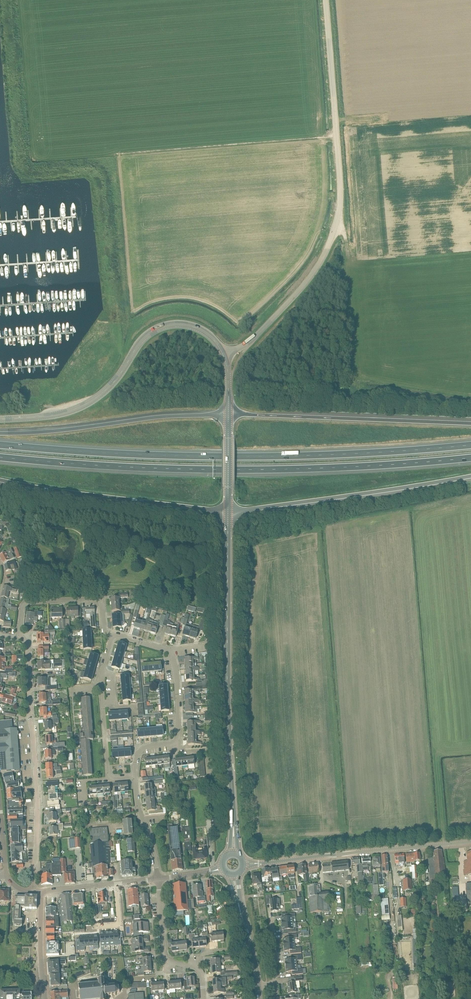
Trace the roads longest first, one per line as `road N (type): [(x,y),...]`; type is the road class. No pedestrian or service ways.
road 1 (motorway): [(0,457),(250,470),(470,457)]
road 2 (motorway): [(470,445),(248,456),(0,445)]
road 3 (unclassified): [(225,359),(307,284),(336,228),(341,190),(326,0)]
road 4 (tertiary): [(233,853),(228,511)]
road 5 (unclassified): [(225,359),(200,329),(161,326),(88,402),(0,419)]
road 6 (motorway): [(228,511),(470,476)]
road 7 (motorway): [(470,423),(229,413)]
road 8 (residential): [(22,637),(37,805),(34,872)]
road 9 (motorway): [(0,480),(228,511)]
road 10 (motorway): [(229,413),(0,433)]
road 11 (tertiary): [(244,863),(470,842)]
road 12 (residential): [(112,635),(98,599),(24,603),(22,637)]
road 13 (residential): [(0,774),(11,870),(34,872)]

